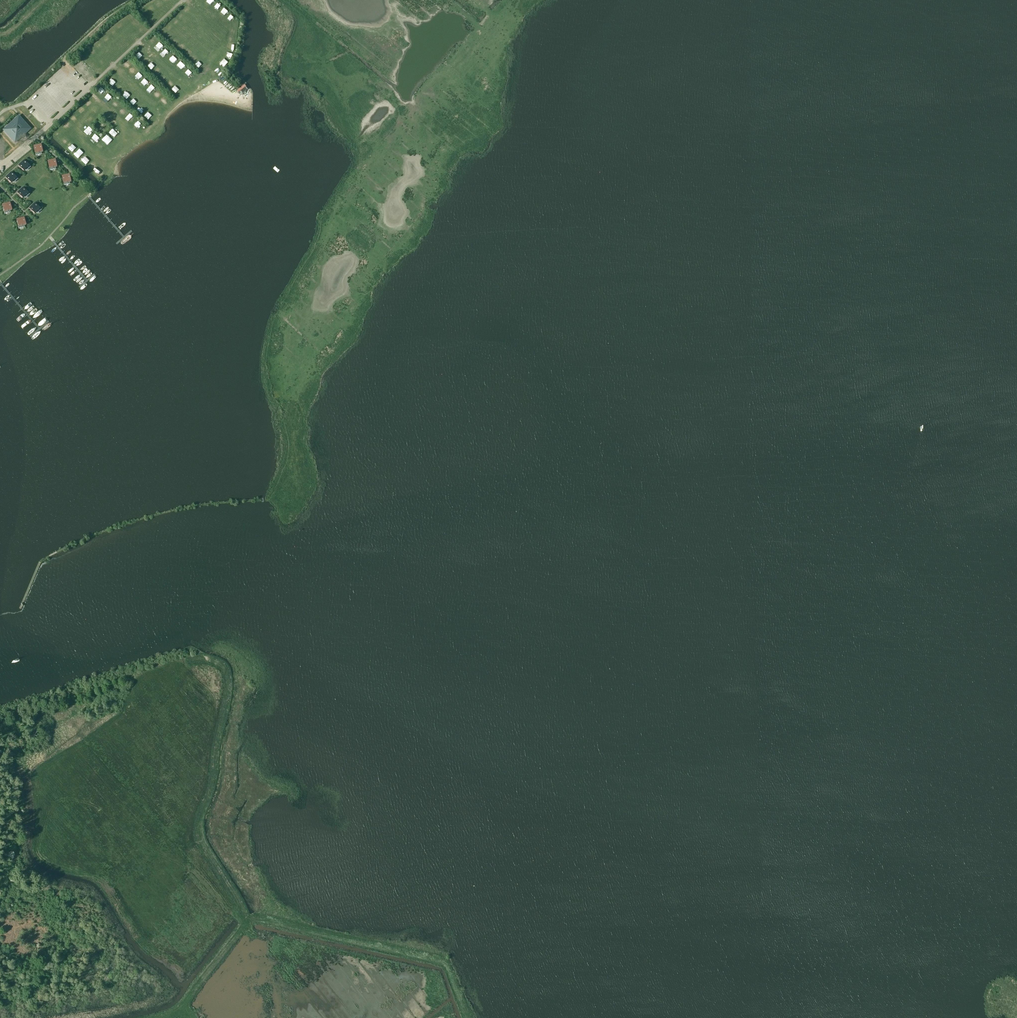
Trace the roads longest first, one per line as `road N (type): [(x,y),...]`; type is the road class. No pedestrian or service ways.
road 1 (residential): [(50,123),(180,3)]

